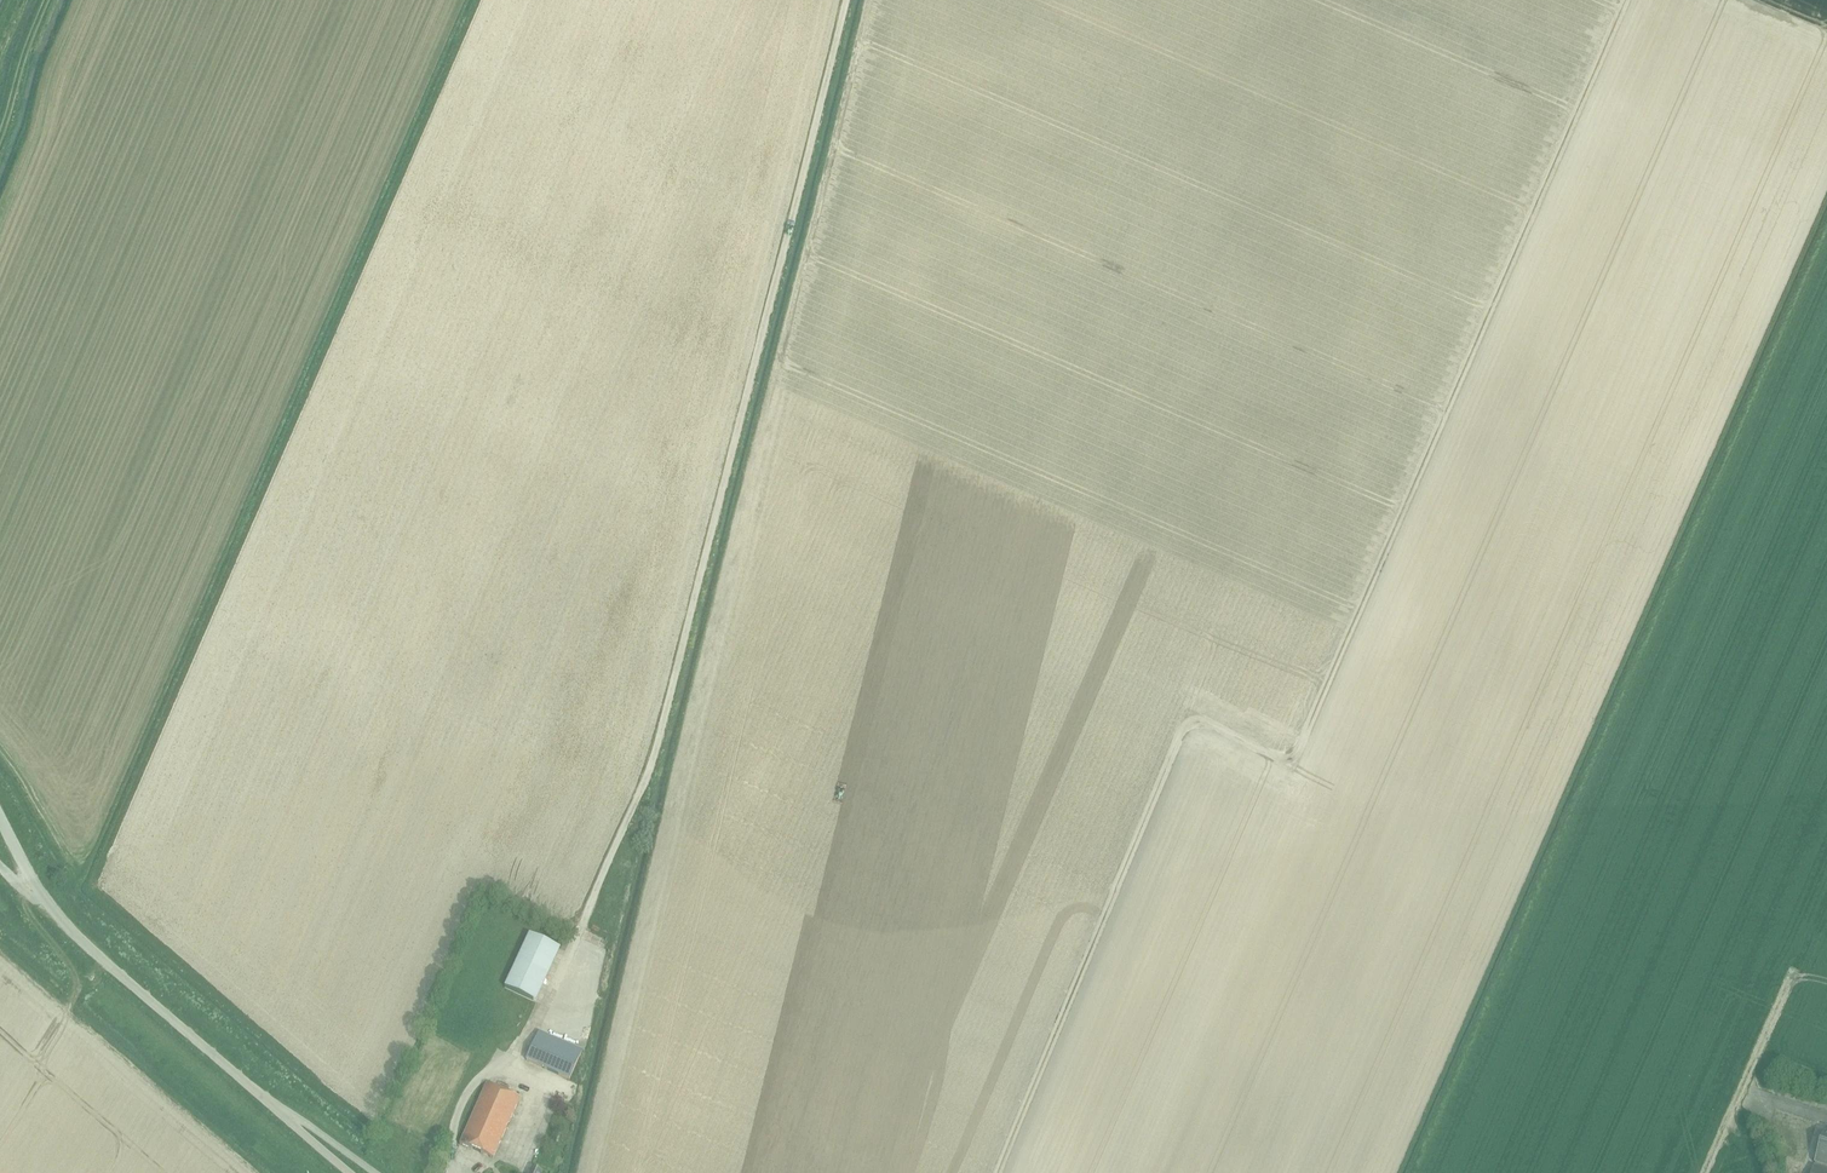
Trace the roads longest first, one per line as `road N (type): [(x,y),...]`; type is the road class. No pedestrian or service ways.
road 1 (unclassified): [(0,818),(64,922),(310,1144)]

